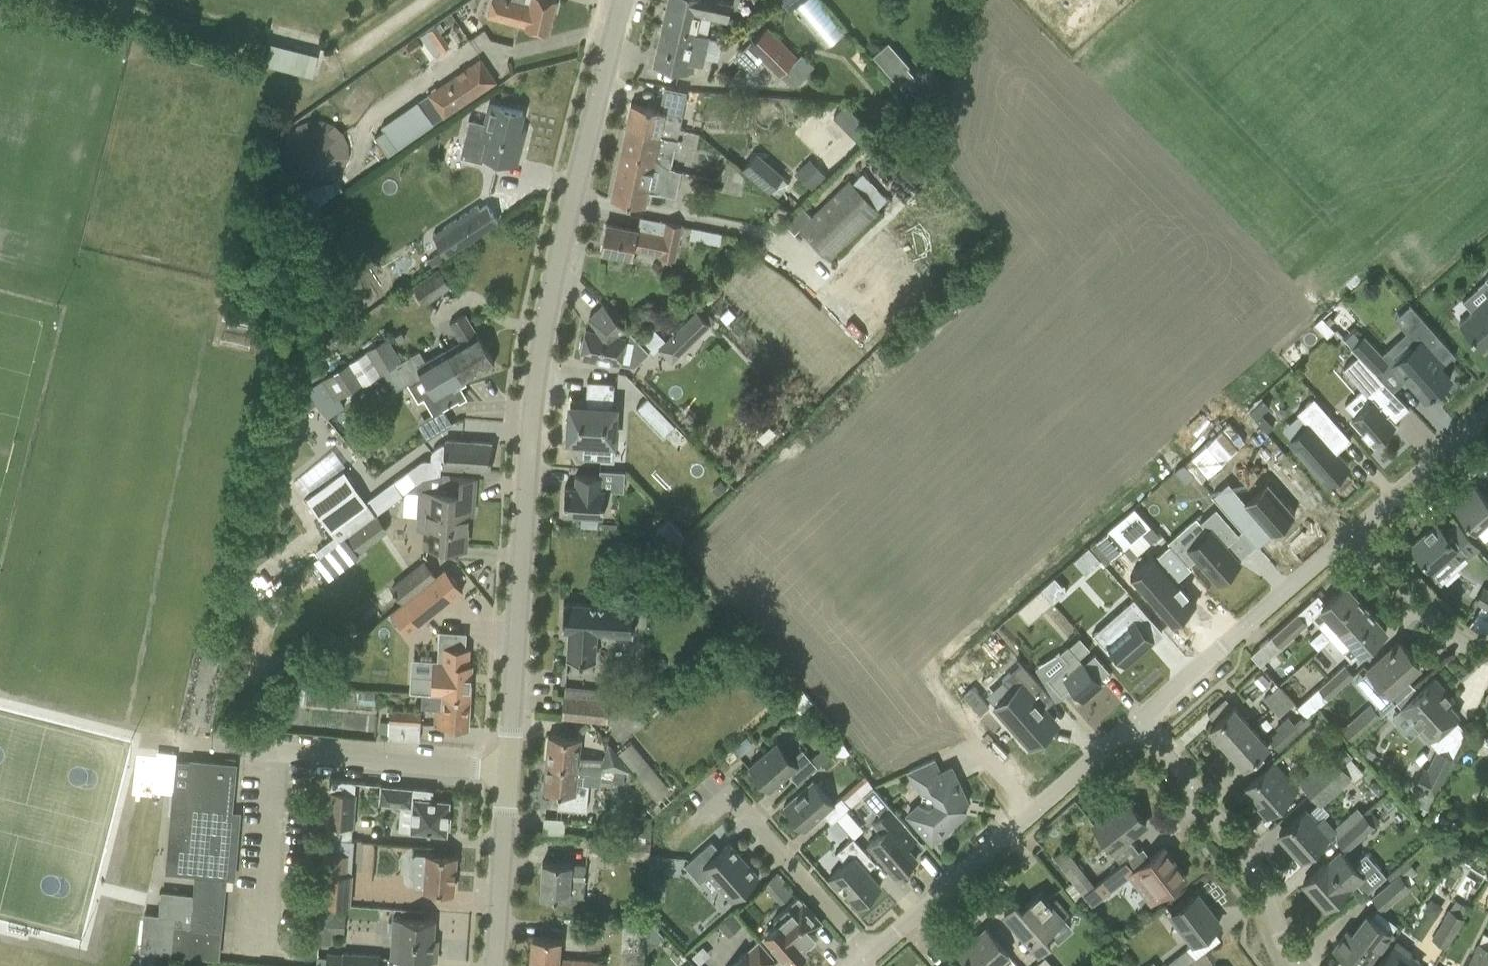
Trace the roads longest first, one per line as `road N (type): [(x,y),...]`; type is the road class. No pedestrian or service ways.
road 1 (tertiary): [(507,772),(536,383),(551,282),(622,0)]
road 2 (residential): [(507,772),(180,739)]
road 3 (residential): [(1299,965),(1260,880),(1137,720)]
road 4 (unclassified): [(1137,720),(1353,531)]
road 5 (residential): [(871,951),(730,793),(703,813)]
road 6 (unclassified): [(871,951),(1029,813)]
road 7 (tertiary): [(494,965),(507,772)]
road 8 (residential): [(1487,657),(1450,636),(1353,531)]
road 9 (unclassified): [(1353,531),(1487,412)]
road 10 (unclassified): [(1029,813),(1137,720)]

